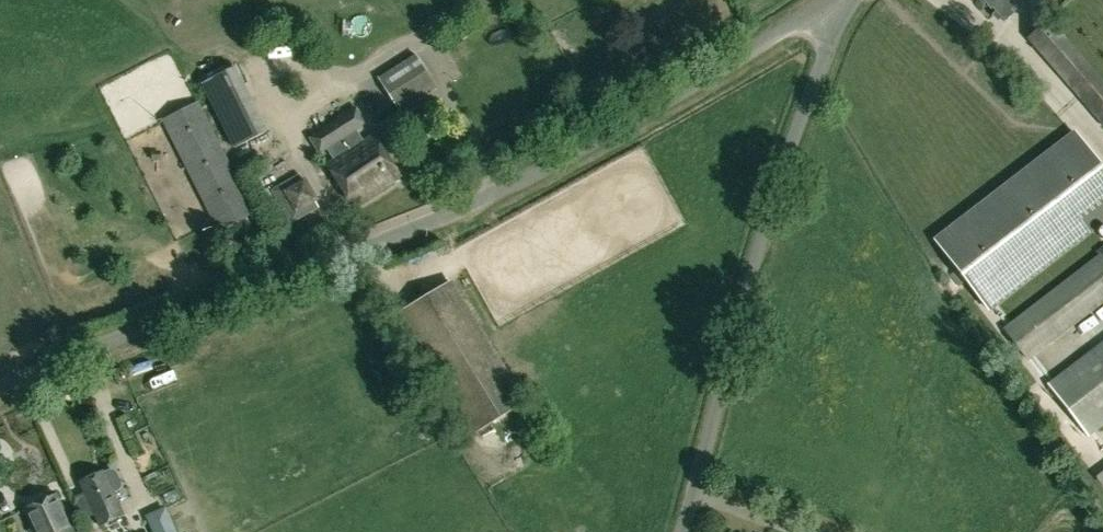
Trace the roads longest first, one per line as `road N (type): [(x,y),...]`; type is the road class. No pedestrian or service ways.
road 1 (unclassified): [(0,394),(456,225),(638,140),(833,0)]
road 2 (unclassified): [(686,531),(773,222),(846,0)]

